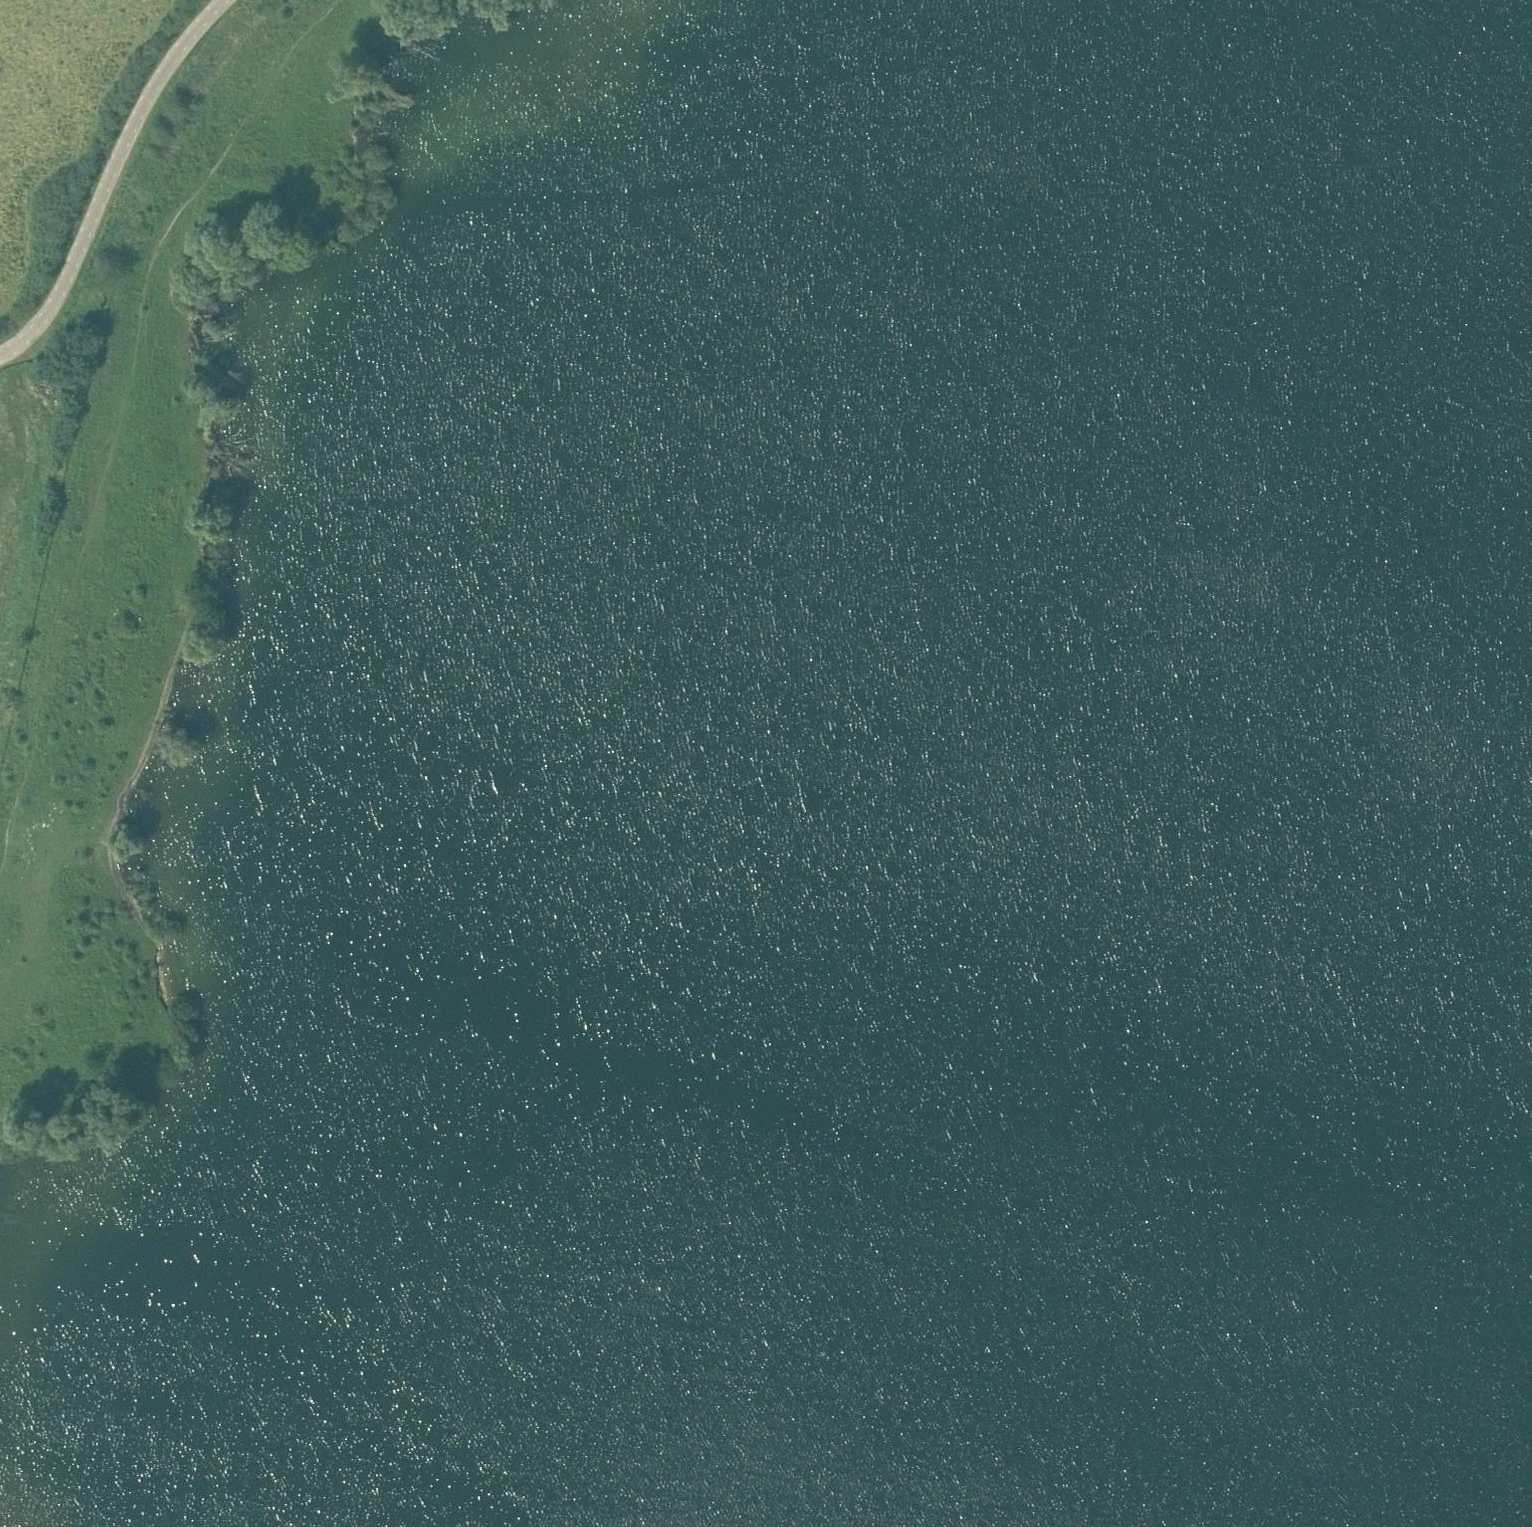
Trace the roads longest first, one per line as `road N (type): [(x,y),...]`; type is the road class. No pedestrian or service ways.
road 1 (unclassified): [(0,359),(58,301),(151,91),(228,0)]

